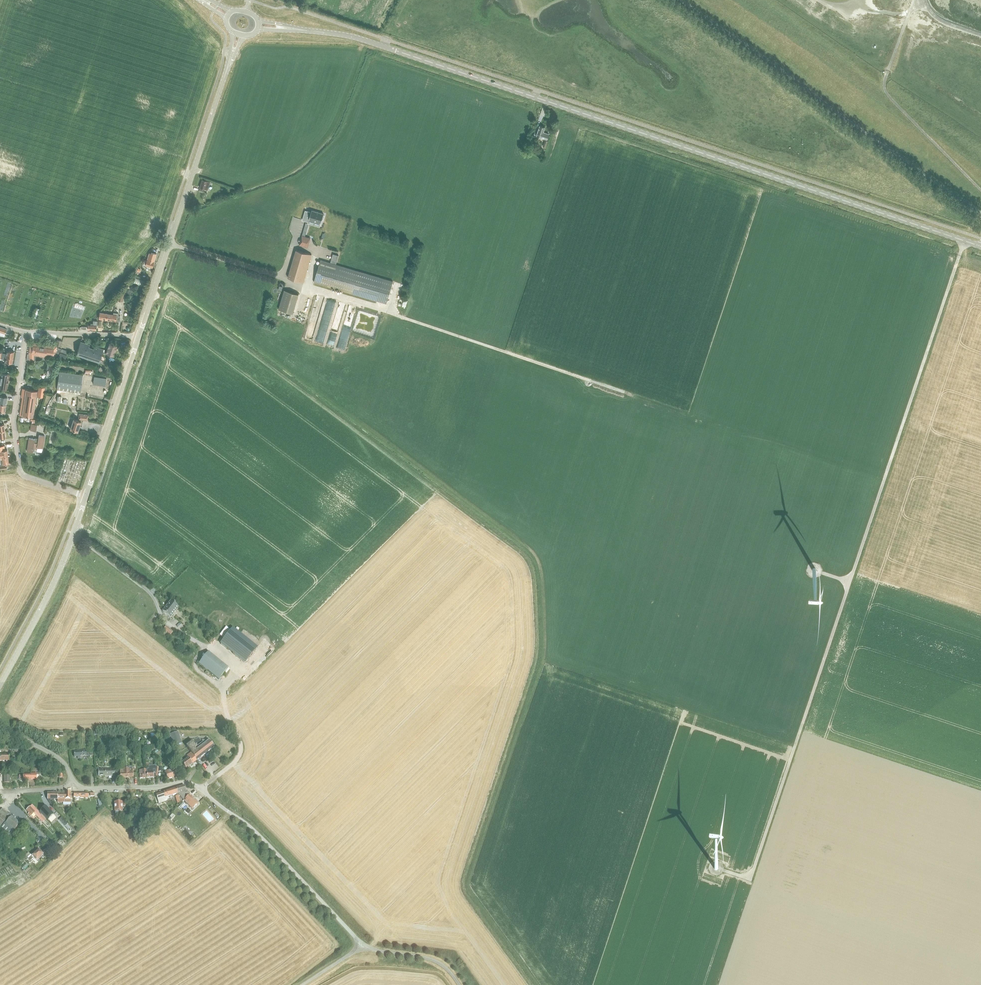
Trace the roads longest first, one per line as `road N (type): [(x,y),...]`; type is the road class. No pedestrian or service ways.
road 1 (secondary): [(980,246),(384,46),(316,31)]
road 2 (unclassified): [(980,214),(679,0)]
road 3 (tertiary): [(138,338),(215,107)]
road 4 (track): [(602,384),(386,311)]
road 5 (unclassified): [(363,944),(253,830),(202,790)]
road 6 (tertiary): [(0,685),(56,579),(86,497)]
road 7 (residential): [(81,495),(21,470),(15,415),(26,332)]
road 8 (tertiary): [(86,497),(138,338)]
road 9 (residential): [(202,790),(180,782),(73,787)]

